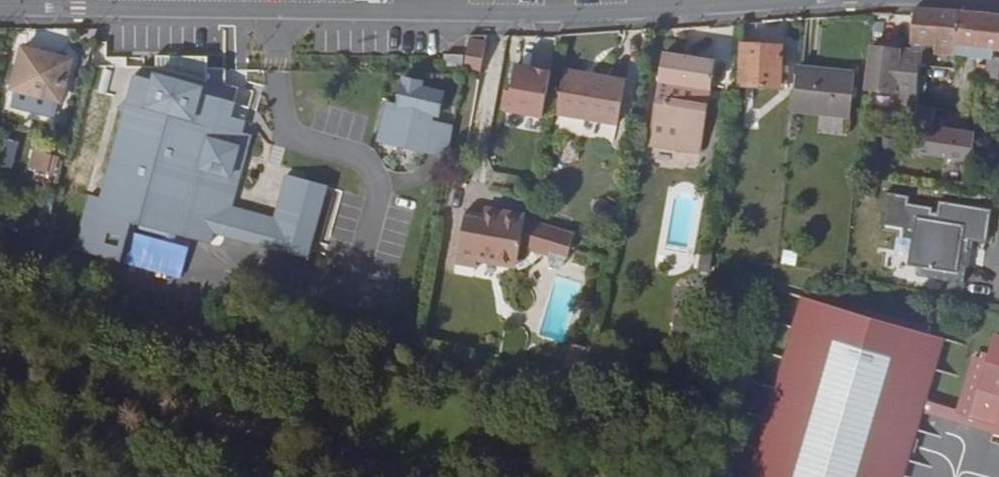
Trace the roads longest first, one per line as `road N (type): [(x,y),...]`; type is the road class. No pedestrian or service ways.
road 1 (residential): [(0,7),(659,6)]
road 2 (residential): [(659,6),(788,0)]

